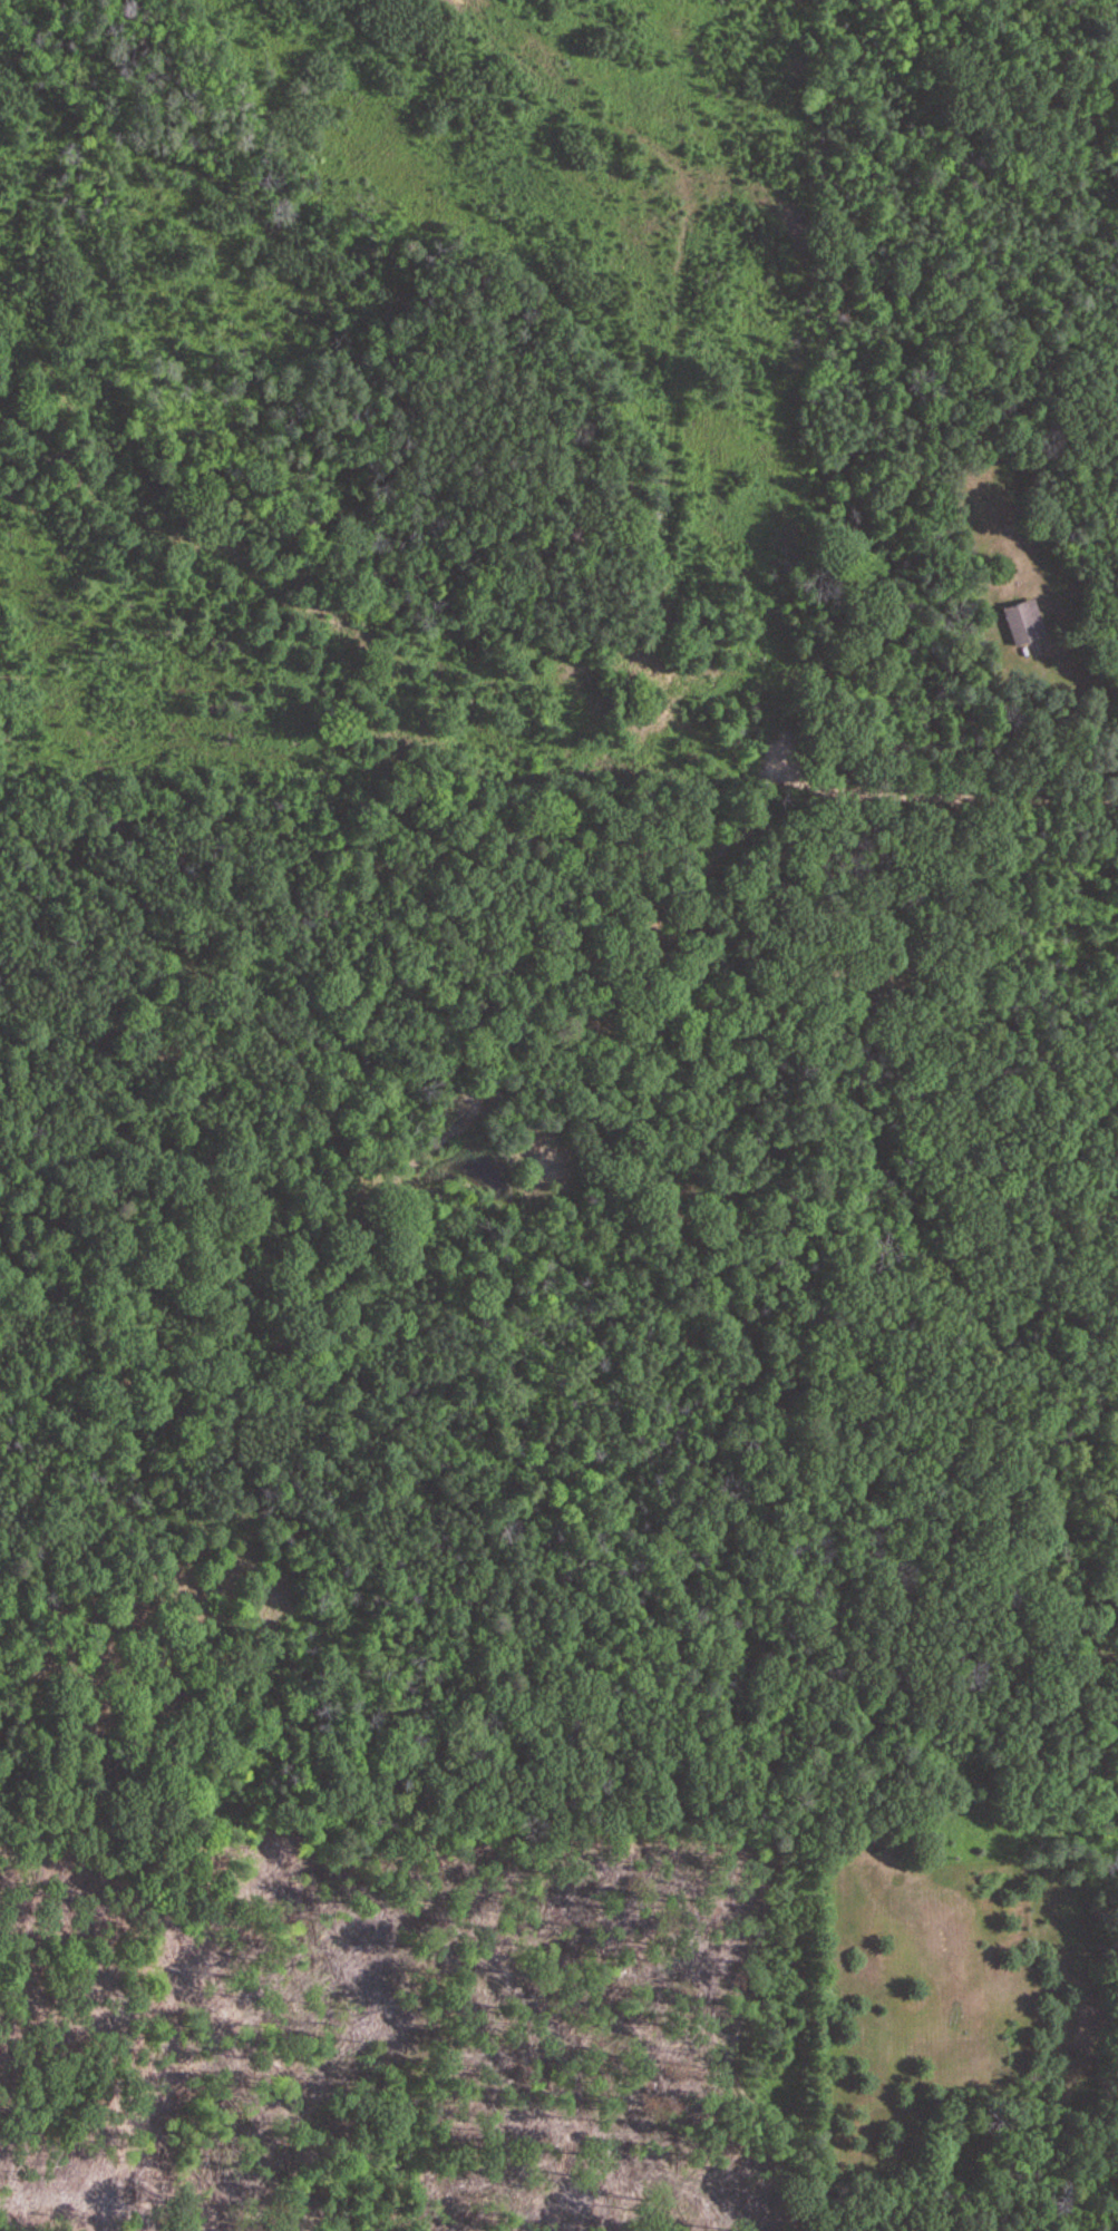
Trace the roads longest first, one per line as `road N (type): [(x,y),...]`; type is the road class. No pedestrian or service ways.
road 1 (track): [(1117,792),(765,787)]

